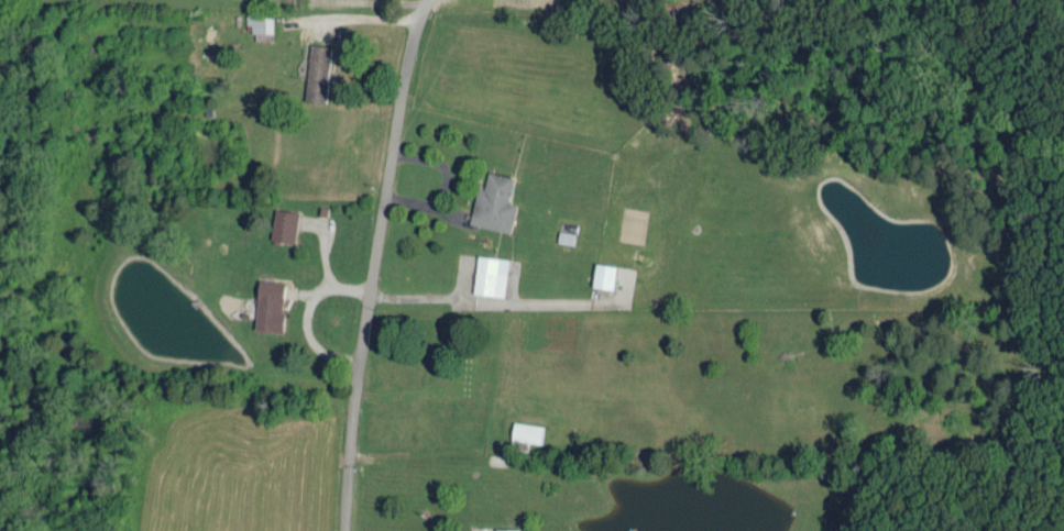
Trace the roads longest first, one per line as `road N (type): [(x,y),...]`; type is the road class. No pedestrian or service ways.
road 1 (residential): [(429,0),(402,79),(358,375),(344,530)]

